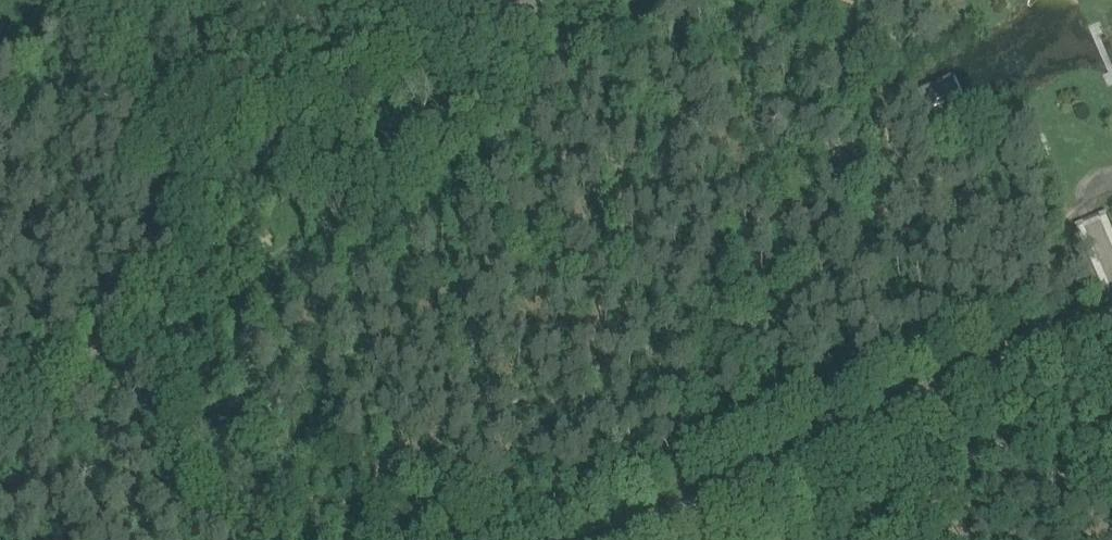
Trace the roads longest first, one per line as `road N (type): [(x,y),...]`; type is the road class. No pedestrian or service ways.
road 1 (track): [(202,284),(726,0)]
road 2 (unclassified): [(620,539),(1111,321)]
road 3 (track): [(202,284),(213,251),(205,188),(82,0)]
road 4 (track): [(0,428),(101,348),(202,284)]

